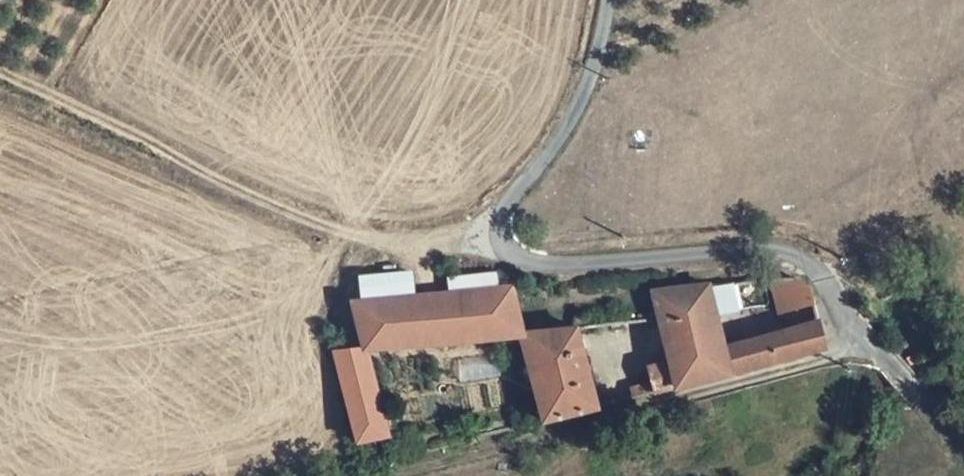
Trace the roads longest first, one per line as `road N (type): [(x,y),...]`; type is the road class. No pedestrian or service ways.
road 1 (unclassified): [(963,444),(861,332),(832,285),(774,248),(545,266),(505,246),(508,204),(565,134),(590,84),(609,0)]

